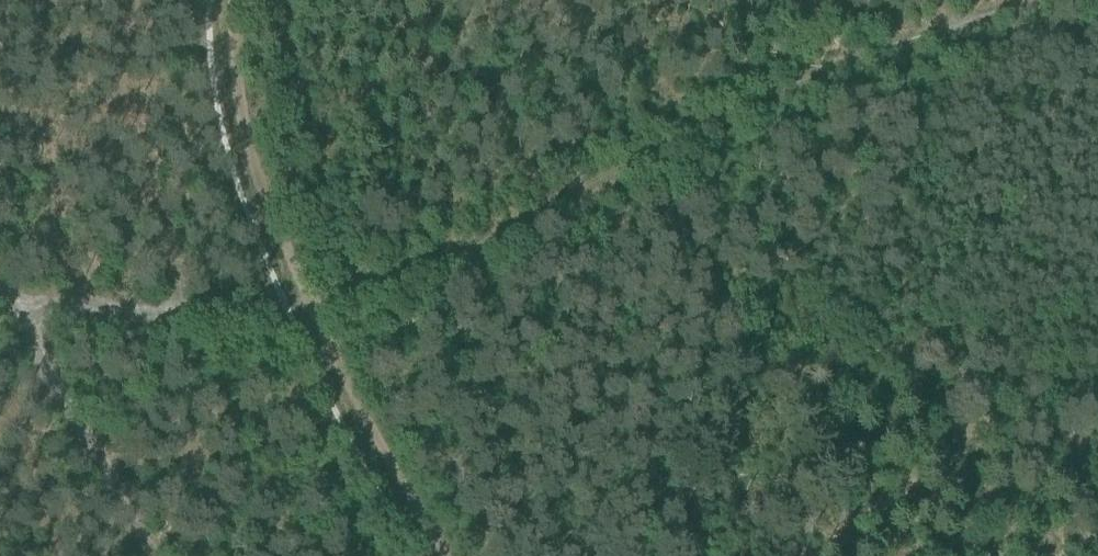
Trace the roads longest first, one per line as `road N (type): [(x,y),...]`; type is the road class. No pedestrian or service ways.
road 1 (track): [(0,304),(183,320),(287,316),(369,297),(481,250),(751,113)]
road 2 (track): [(446,555),(392,472),(274,243),(240,129),(234,0)]
road 3 (track): [(751,113),(1059,0)]
road 4 (track): [(0,288),(98,461)]

